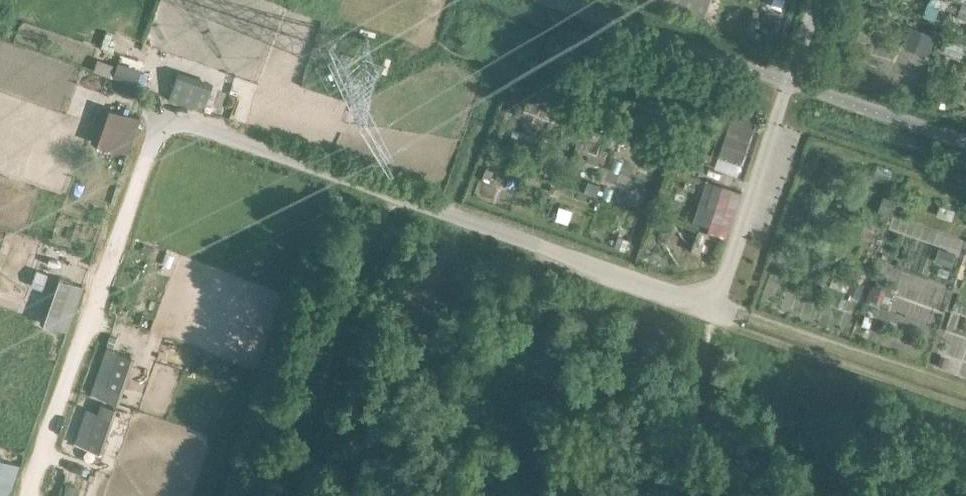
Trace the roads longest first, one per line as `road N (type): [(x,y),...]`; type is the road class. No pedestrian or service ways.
road 1 (unclassified): [(671,293),(388,191),(171,124),(149,151),(30,495)]
road 2 (unclassified): [(818,0),(723,277),(671,293)]
road 3 (unclassified): [(671,293),(965,391)]

